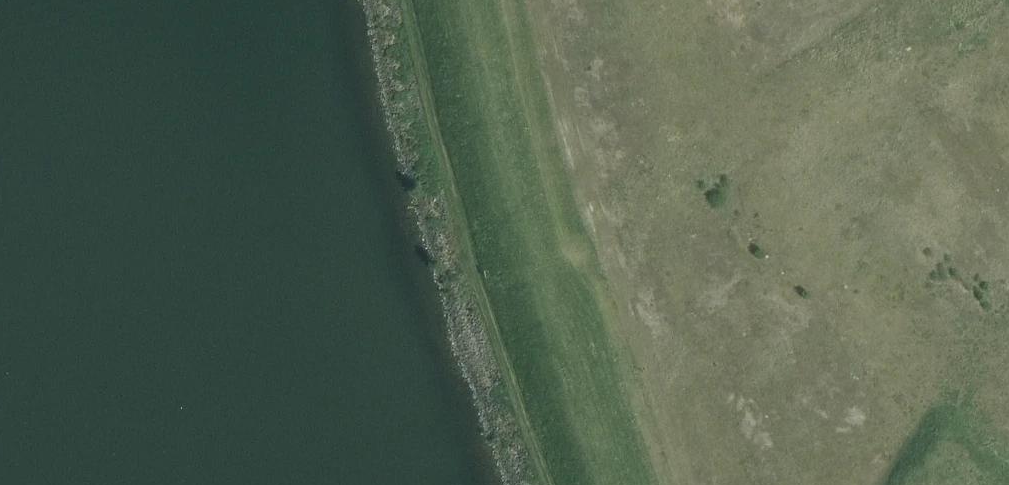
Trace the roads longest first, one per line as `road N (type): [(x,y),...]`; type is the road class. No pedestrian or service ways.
road 1 (track): [(683,484),(651,363),(577,157),(550,59),(548,0)]

